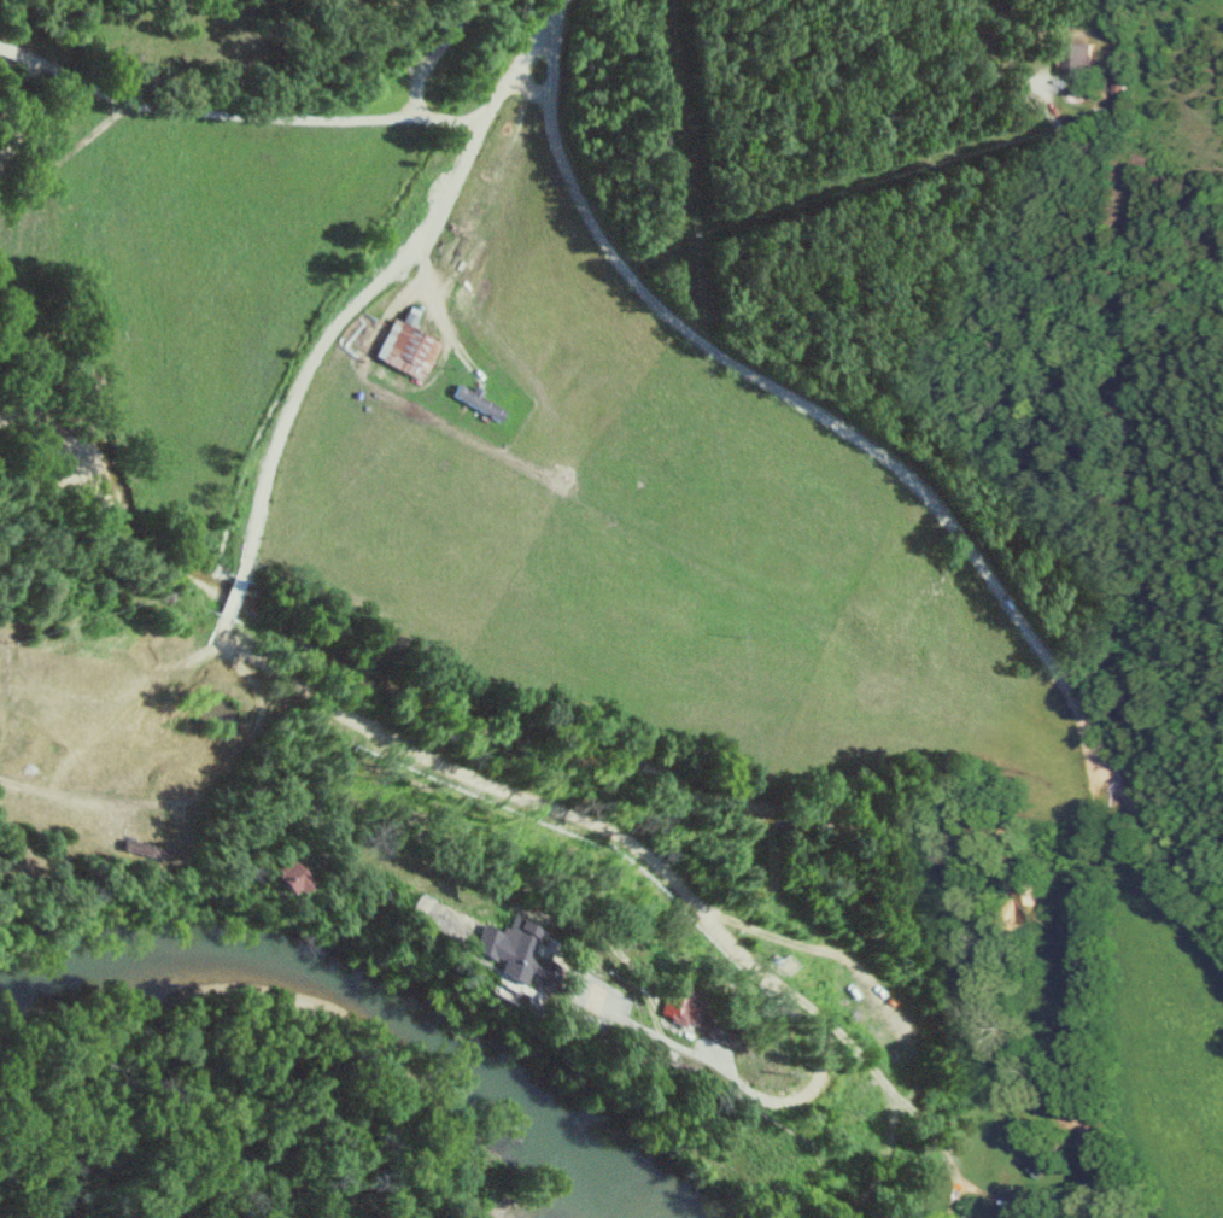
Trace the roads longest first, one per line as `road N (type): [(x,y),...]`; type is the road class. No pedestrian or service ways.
road 1 (residential): [(1222,898),(1124,800),(1070,689),(908,480),(663,317),(620,274),(601,241),(558,104),(532,77)]
road 2 (residential): [(229,609),(299,392),(343,327),(431,238),(493,113)]

